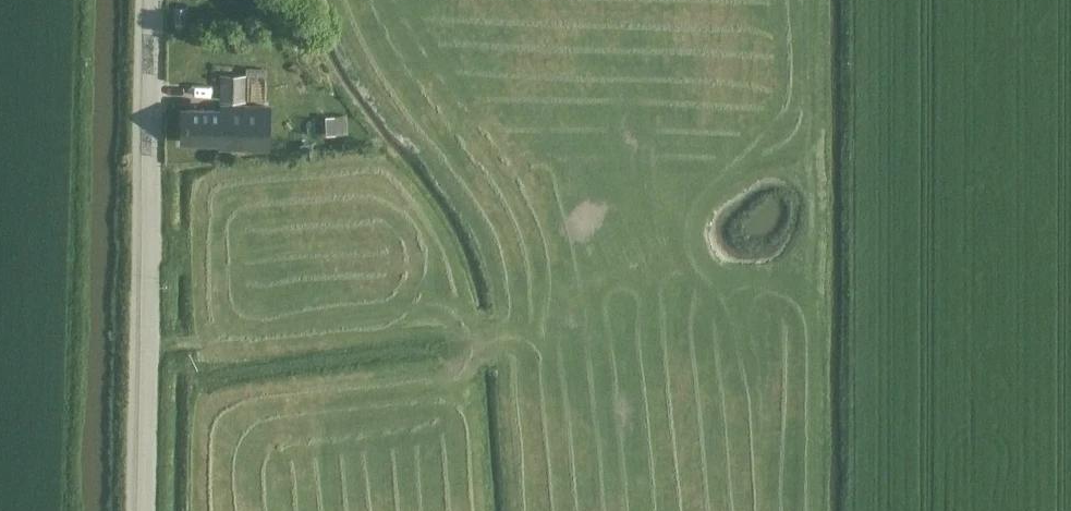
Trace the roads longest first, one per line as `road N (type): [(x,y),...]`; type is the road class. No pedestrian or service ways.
road 1 (unclassified): [(144,510),(156,0)]

